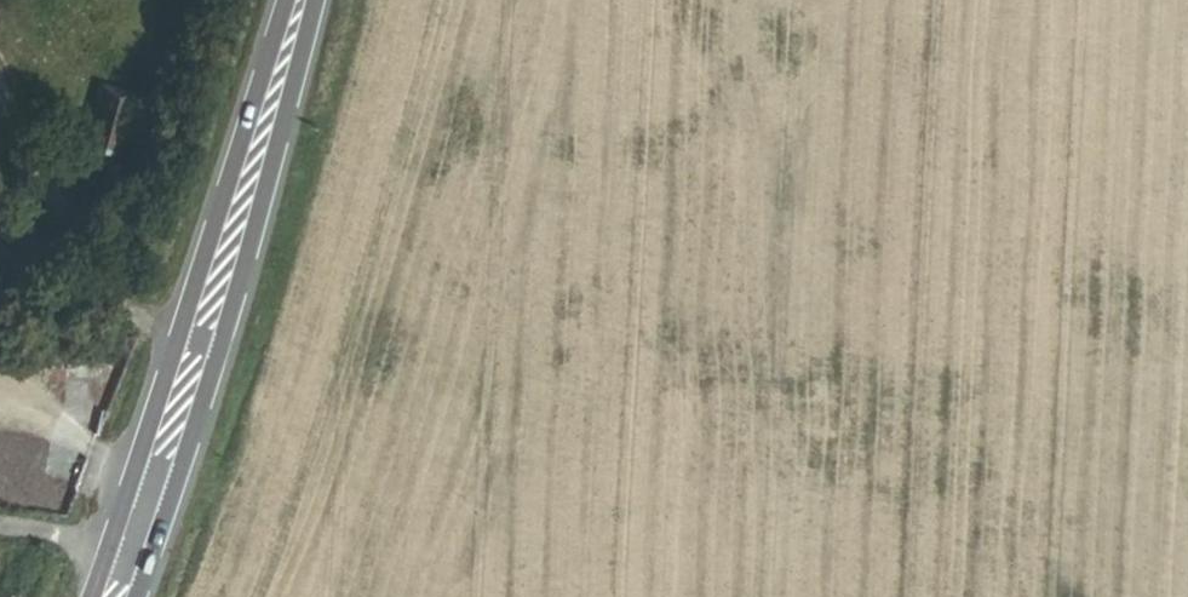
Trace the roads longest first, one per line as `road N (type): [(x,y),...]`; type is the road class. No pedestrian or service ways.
road 1 (primary): [(115,596),(297,0)]

